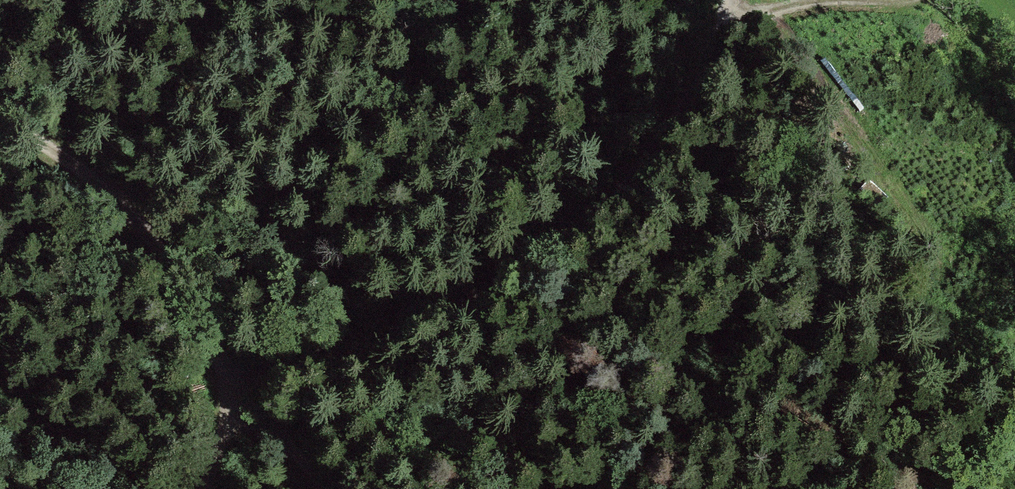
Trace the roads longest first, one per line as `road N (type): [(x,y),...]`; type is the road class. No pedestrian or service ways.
road 1 (track): [(726,0),(725,29),(674,123),(563,251),(276,372),(249,394)]
road 2 (track): [(0,117),(111,198),(249,394),(344,488)]

